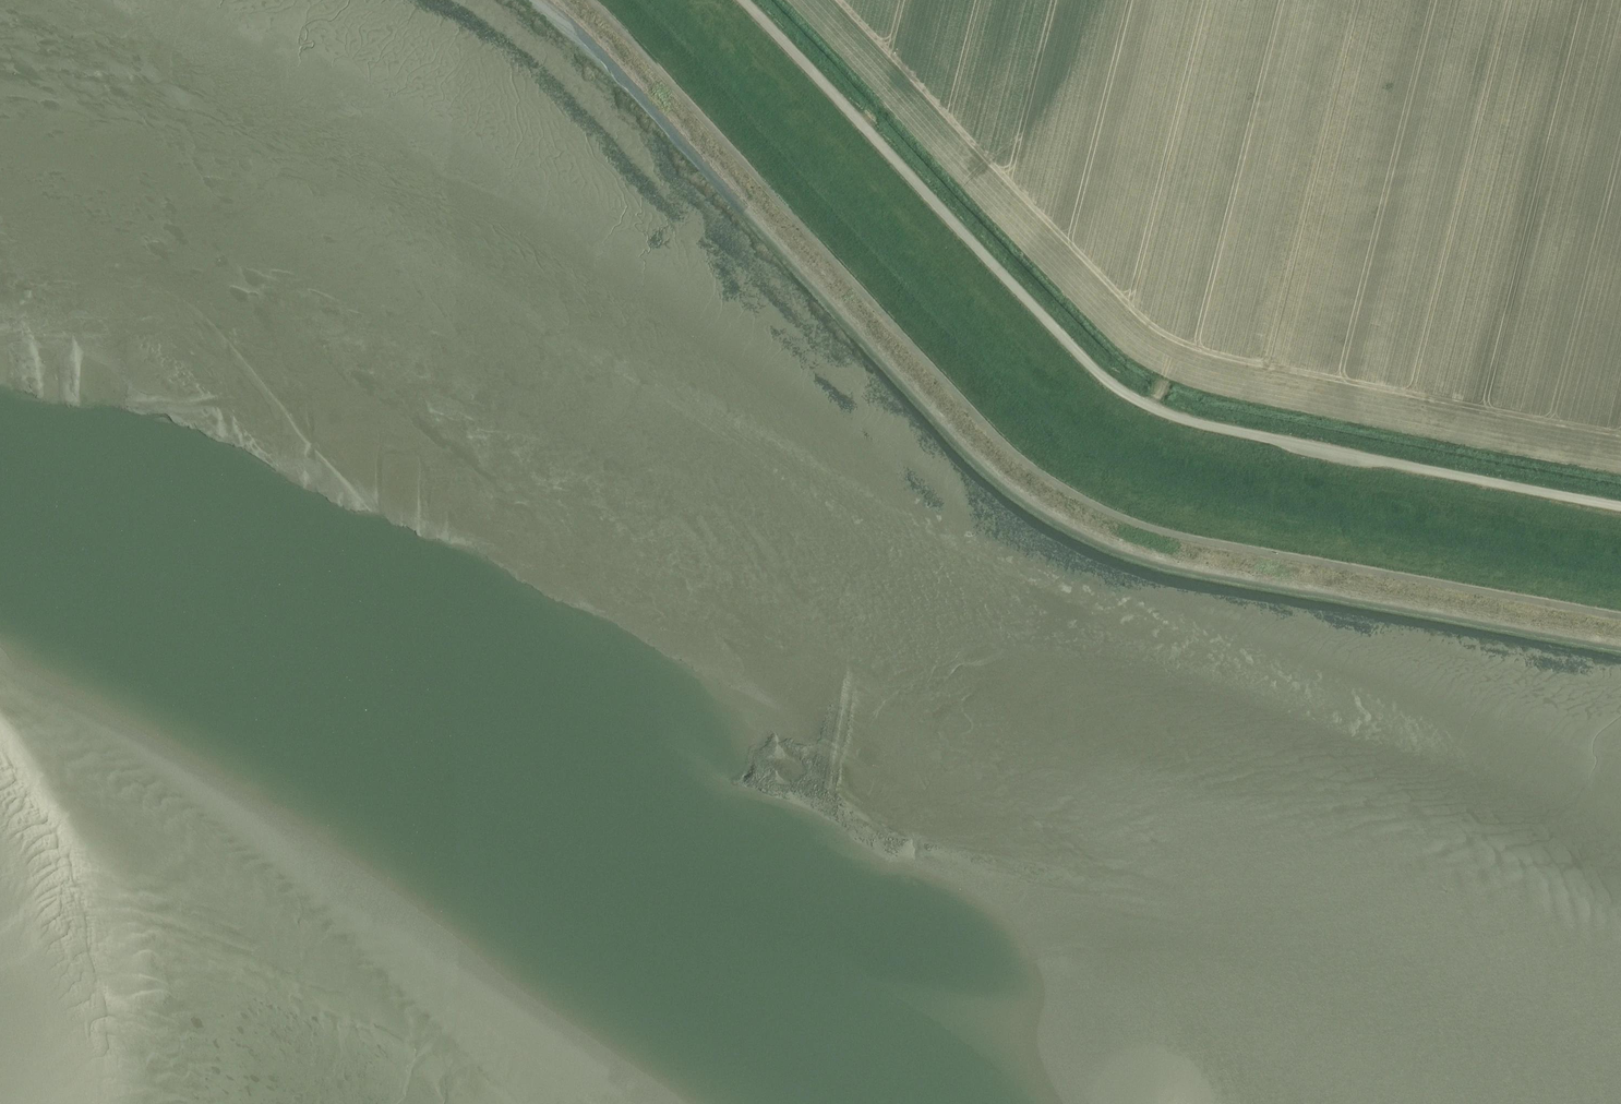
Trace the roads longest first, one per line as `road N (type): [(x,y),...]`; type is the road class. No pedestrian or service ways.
road 1 (unclassified): [(1620,506),(1208,426),(1134,399),(1078,352),(744,0)]

